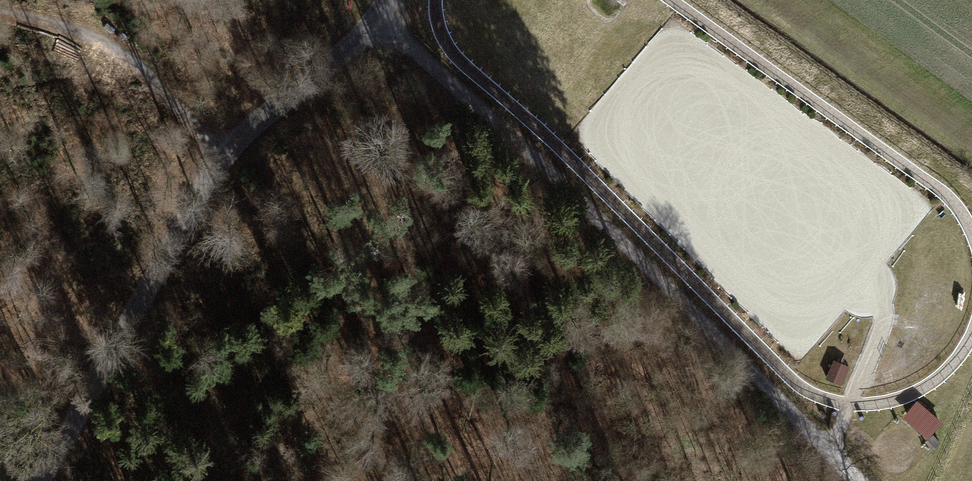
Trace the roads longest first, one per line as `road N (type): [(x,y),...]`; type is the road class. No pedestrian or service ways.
road 1 (track): [(862,480),(377,17)]
road 2 (unclassified): [(387,0),(347,48),(223,157),(37,480)]
road 3 (track): [(223,157),(121,49),(0,9)]

